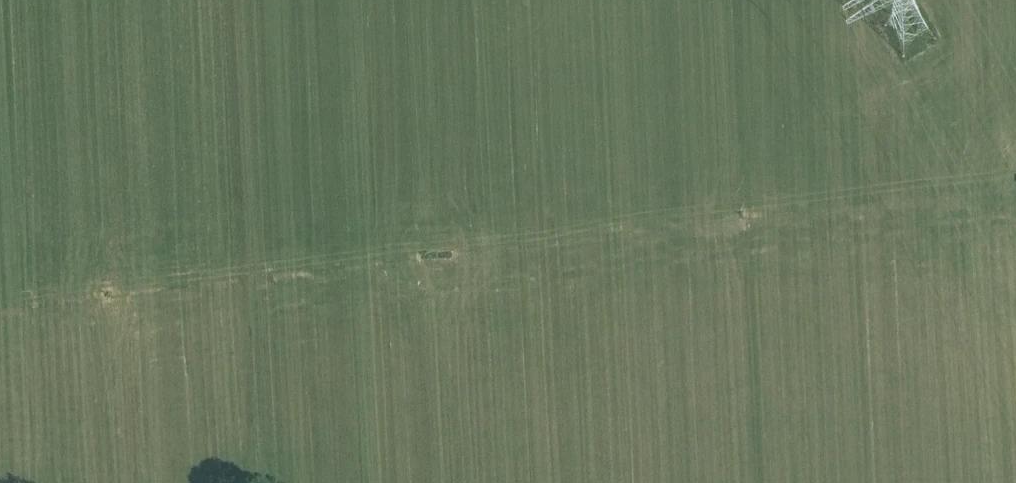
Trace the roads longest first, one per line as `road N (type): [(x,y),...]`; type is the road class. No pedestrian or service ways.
road 1 (track): [(477,256),(1015,191)]

